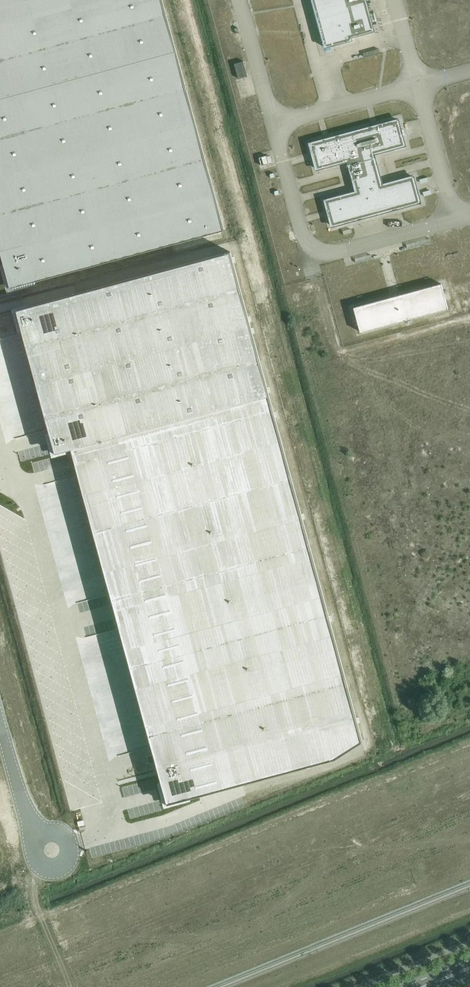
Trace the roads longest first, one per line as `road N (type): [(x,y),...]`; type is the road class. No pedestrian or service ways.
road 1 (unclassified): [(0,715),(27,815),(51,849)]

